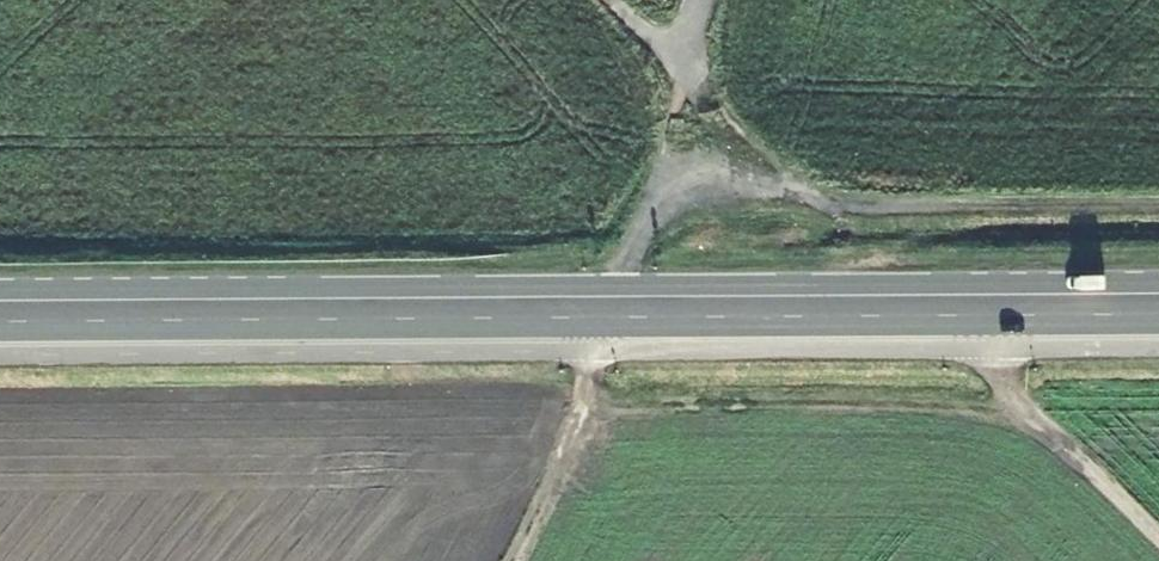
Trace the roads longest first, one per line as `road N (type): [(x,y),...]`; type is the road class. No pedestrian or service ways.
road 1 (primary): [(1158,291),(0,302)]
road 2 (track): [(1158,201),(707,198)]
road 3 (track): [(587,401),(1016,404)]
road 4 (track): [(506,560),(587,401),(617,295)]
road 5 (track): [(997,349),(1016,404),(1158,537)]
road 6 (track): [(844,199),(681,67)]
road 7 (track): [(707,198),(640,231),(617,295)]

